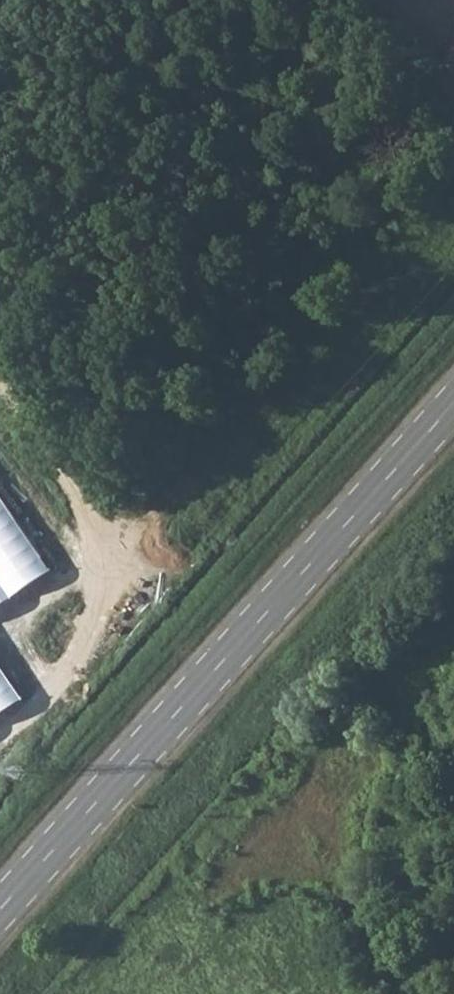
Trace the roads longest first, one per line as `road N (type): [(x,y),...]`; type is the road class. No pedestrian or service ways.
road 1 (secondary): [(0,913),(453,410)]
road 2 (track): [(83,653),(119,560),(0,393)]

